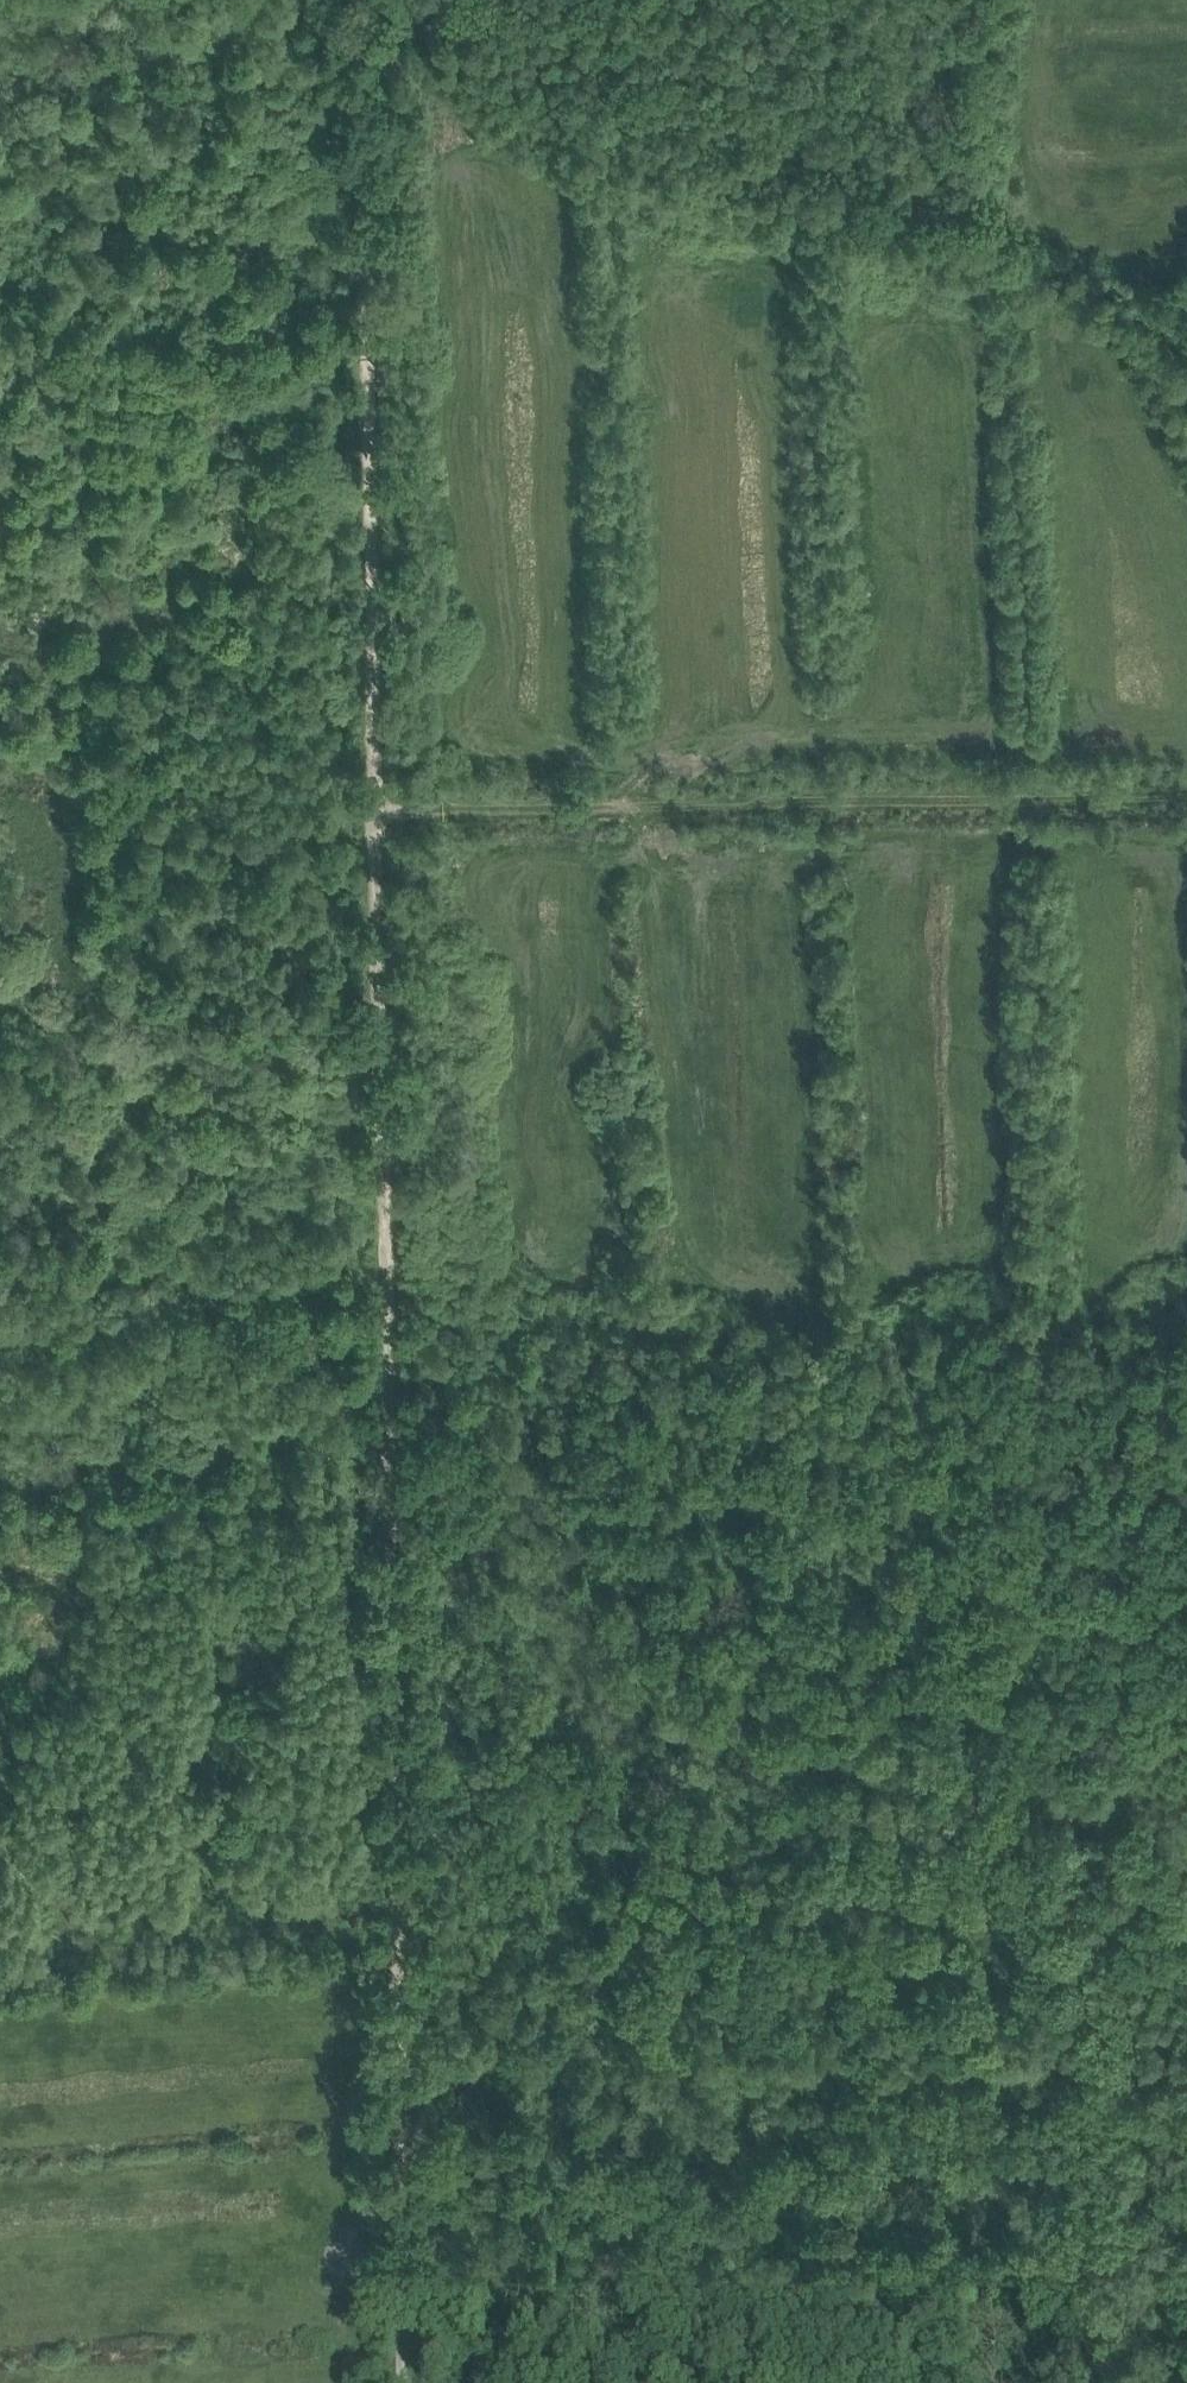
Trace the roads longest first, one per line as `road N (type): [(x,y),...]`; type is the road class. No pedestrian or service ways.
road 1 (track): [(370,804),(394,1516),(408,2382)]
road 2 (track): [(353,0),(370,804)]

